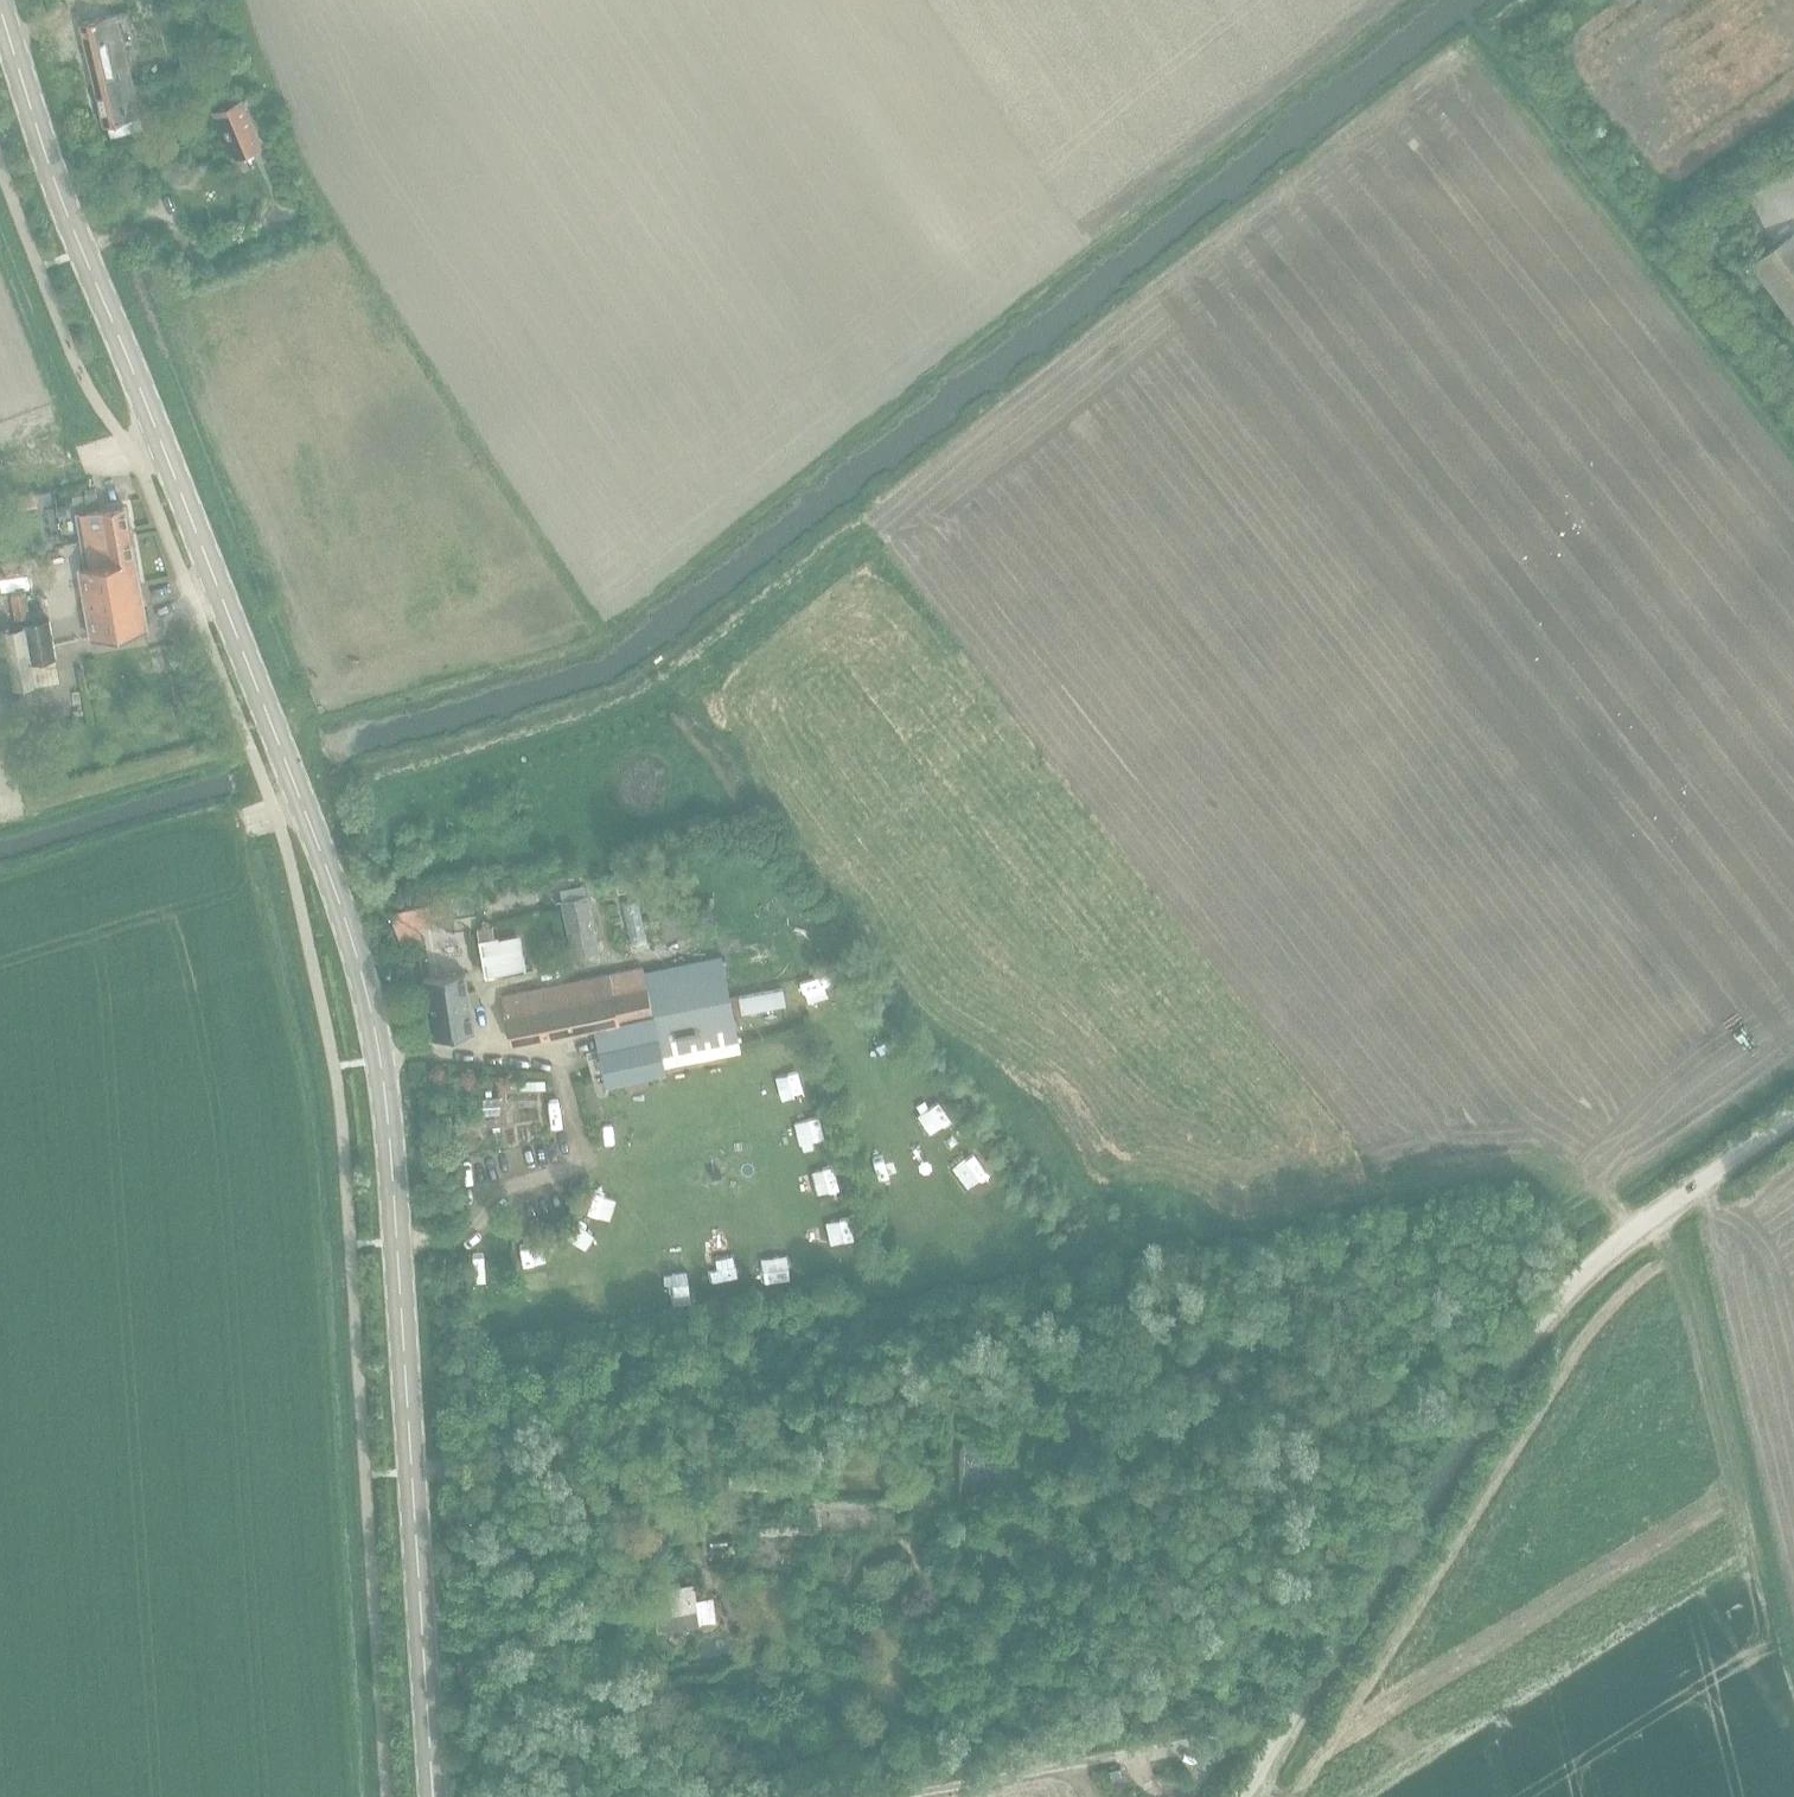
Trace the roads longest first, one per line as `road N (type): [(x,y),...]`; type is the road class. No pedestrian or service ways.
road 1 (secondary): [(431,1796),(387,1112),(358,969),(304,802),(58,196),(0,16)]
road 2 (unclassified): [(1238,1796),(1529,1336),(1596,1263),(1793,1114)]

